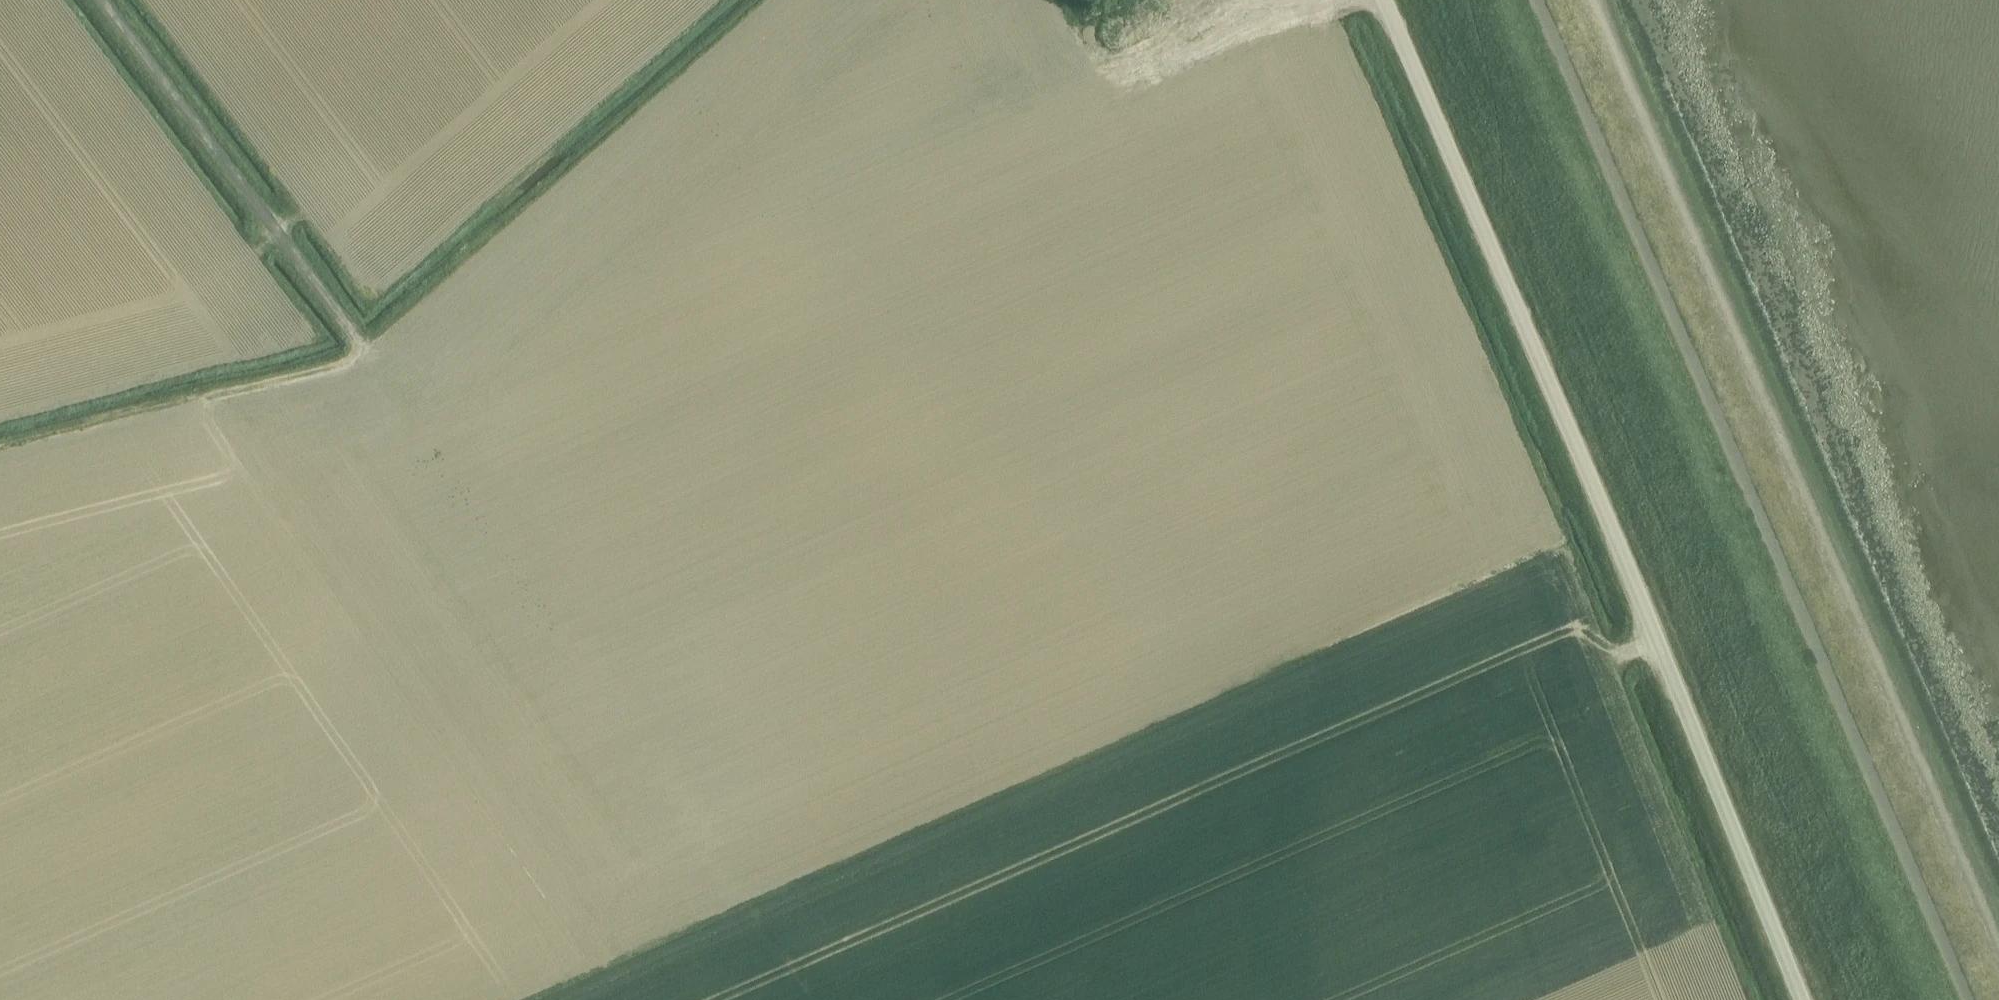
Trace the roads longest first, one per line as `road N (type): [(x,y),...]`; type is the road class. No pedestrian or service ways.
road 1 (unclassified): [(1802,999),(1383,0)]
road 2 (track): [(102,0),(362,350),(349,361),(211,397)]

